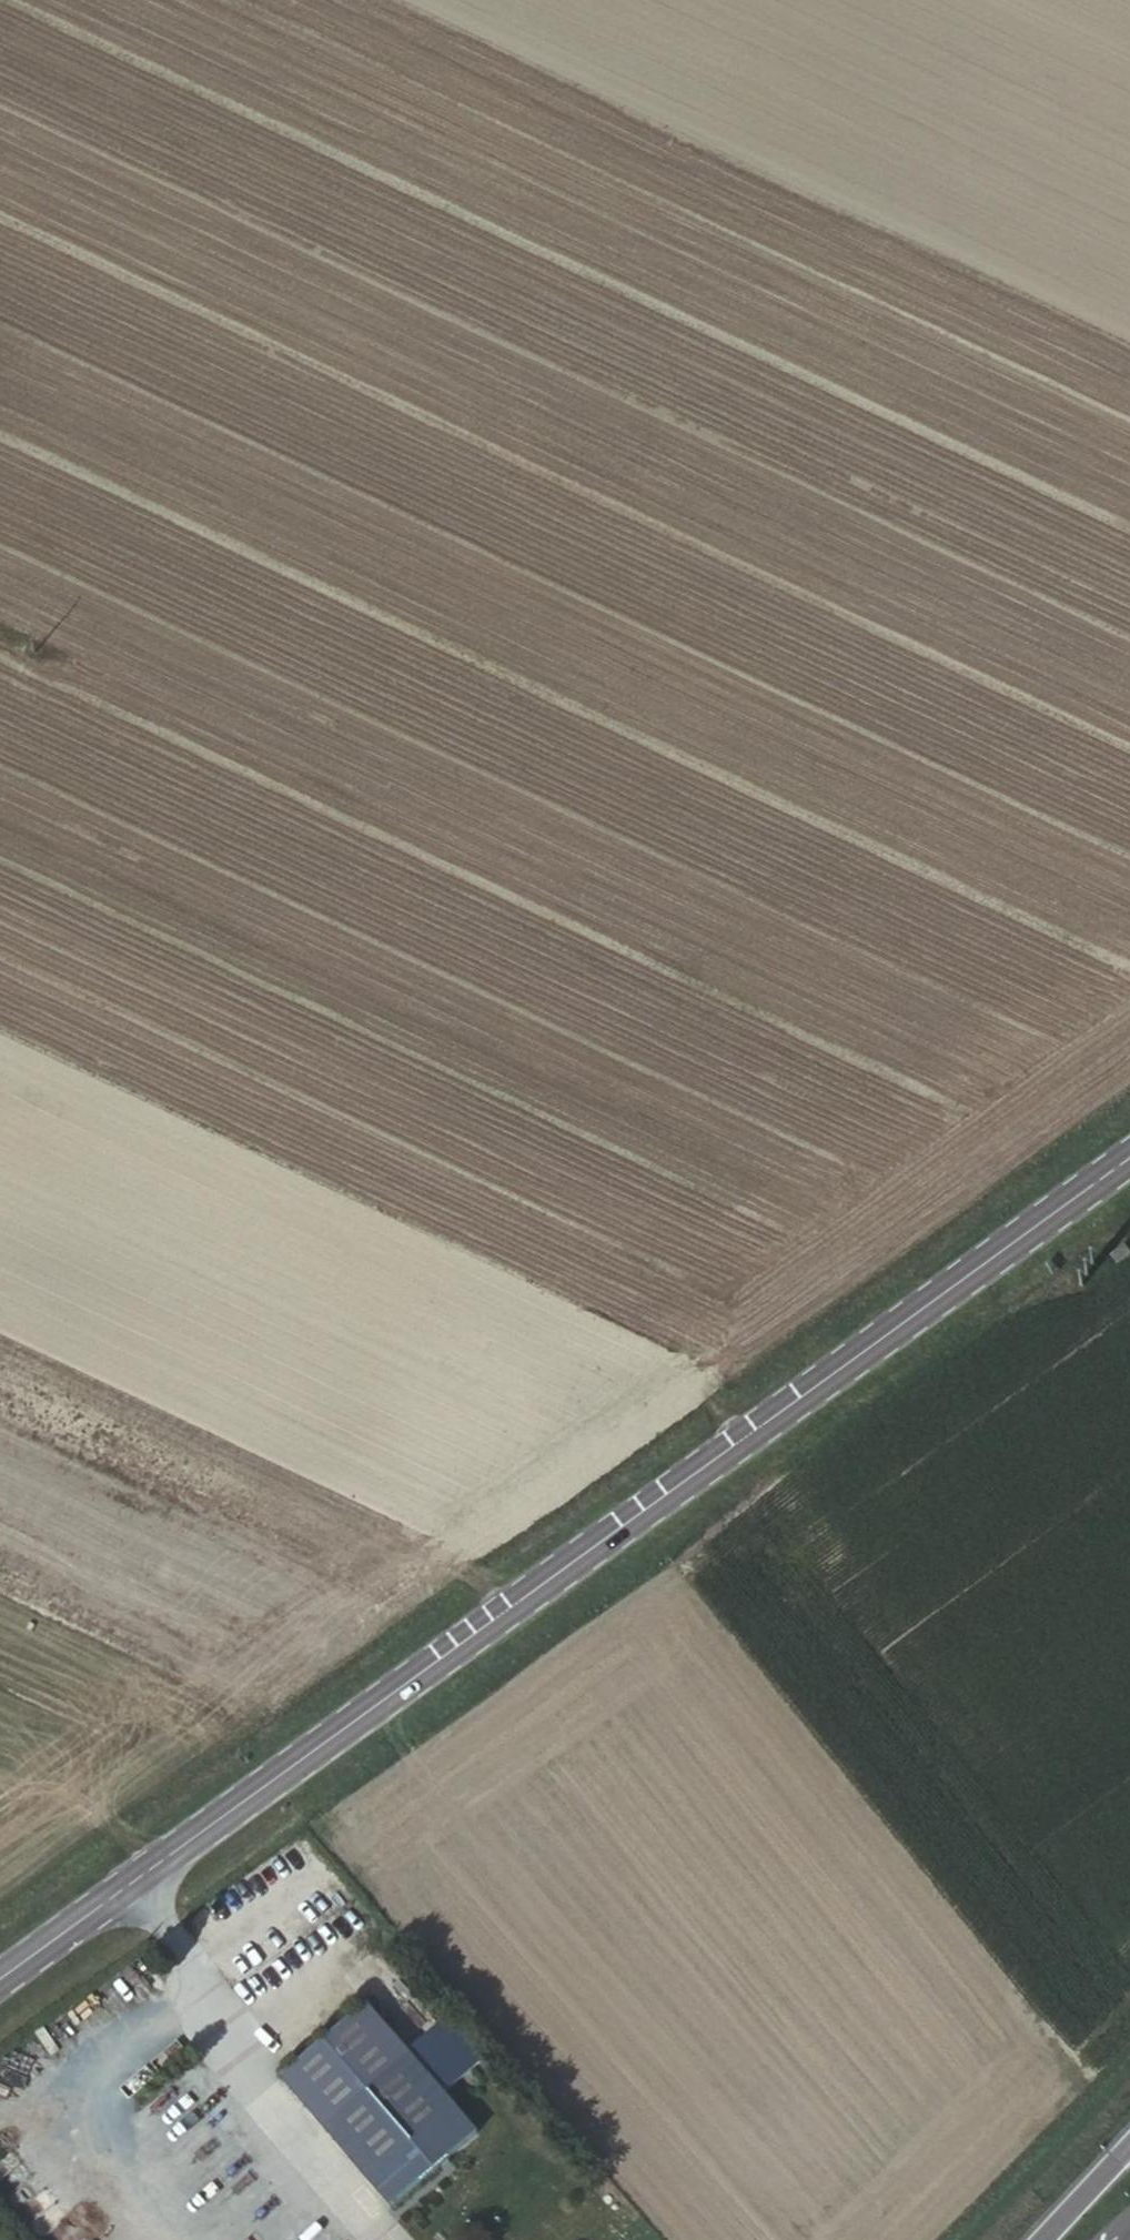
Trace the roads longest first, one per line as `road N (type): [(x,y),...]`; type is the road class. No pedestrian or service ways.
road 1 (secondary): [(1129,1156),(0,1980)]
road 2 (motorway): [(1129,2146),(1040,2239)]

